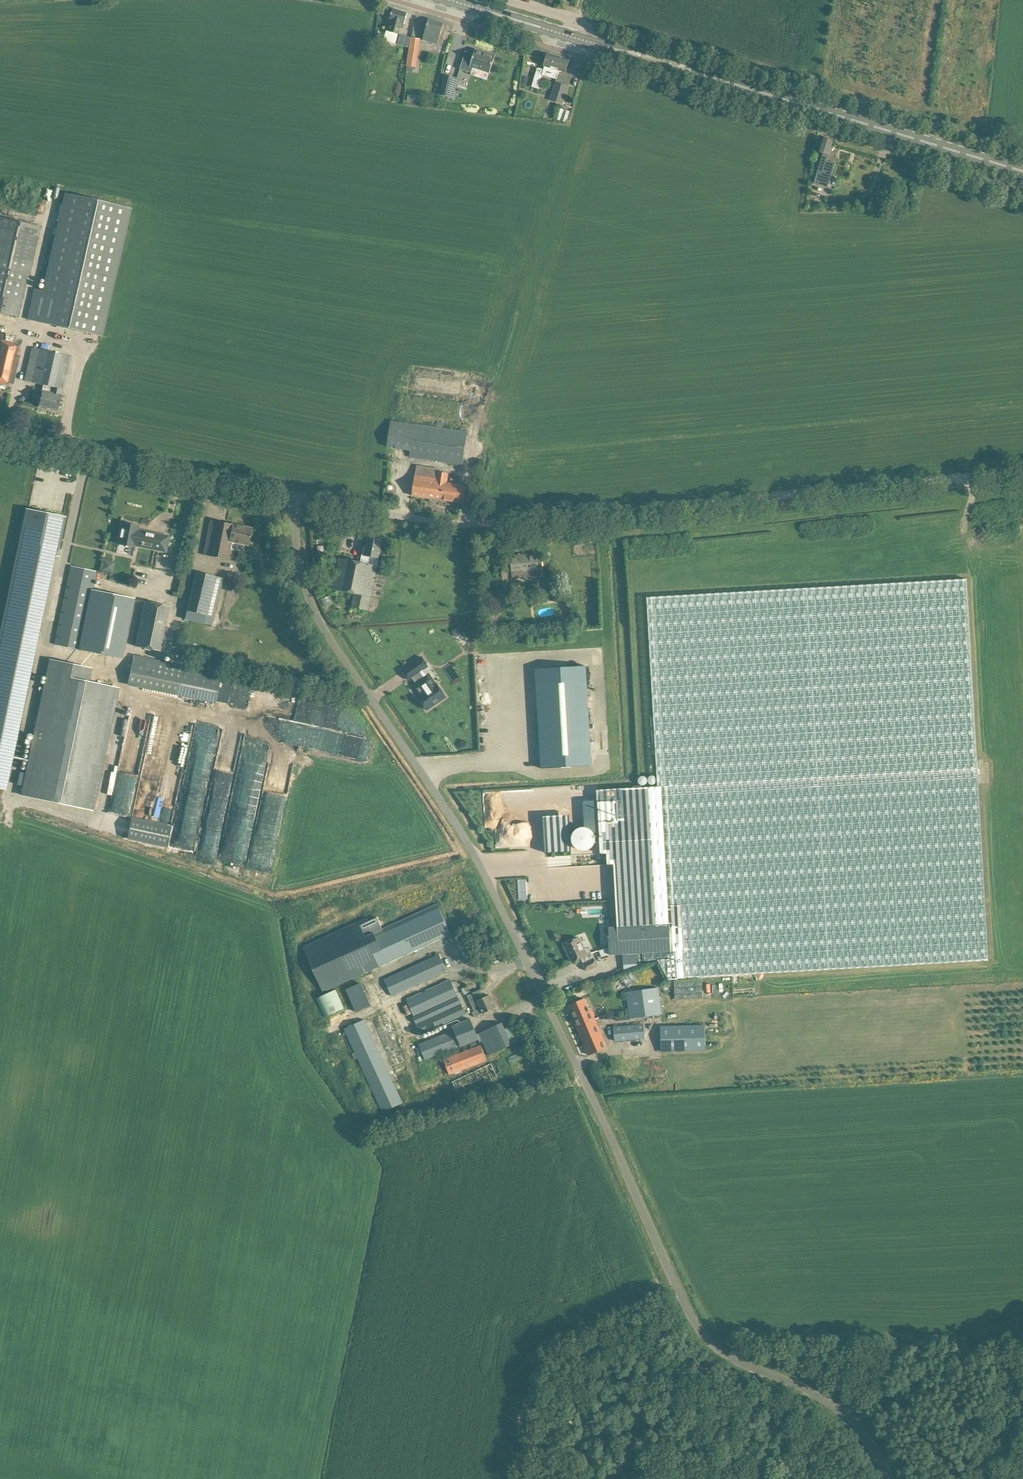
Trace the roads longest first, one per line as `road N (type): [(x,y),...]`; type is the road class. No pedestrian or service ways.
road 1 (unclassified): [(891,1478),(841,1412),(725,1354),(692,1318),(482,868),(314,610),(297,549),(299,497)]
road 2 (track): [(541,518),(1022,473)]
road 3 (primary): [(1022,171),(715,78)]
road 4 (unclassified): [(299,497),(0,435)]
road 5 (unclassified): [(541,518),(458,524),(299,497)]
road 6 (primary): [(578,38),(450,0)]

